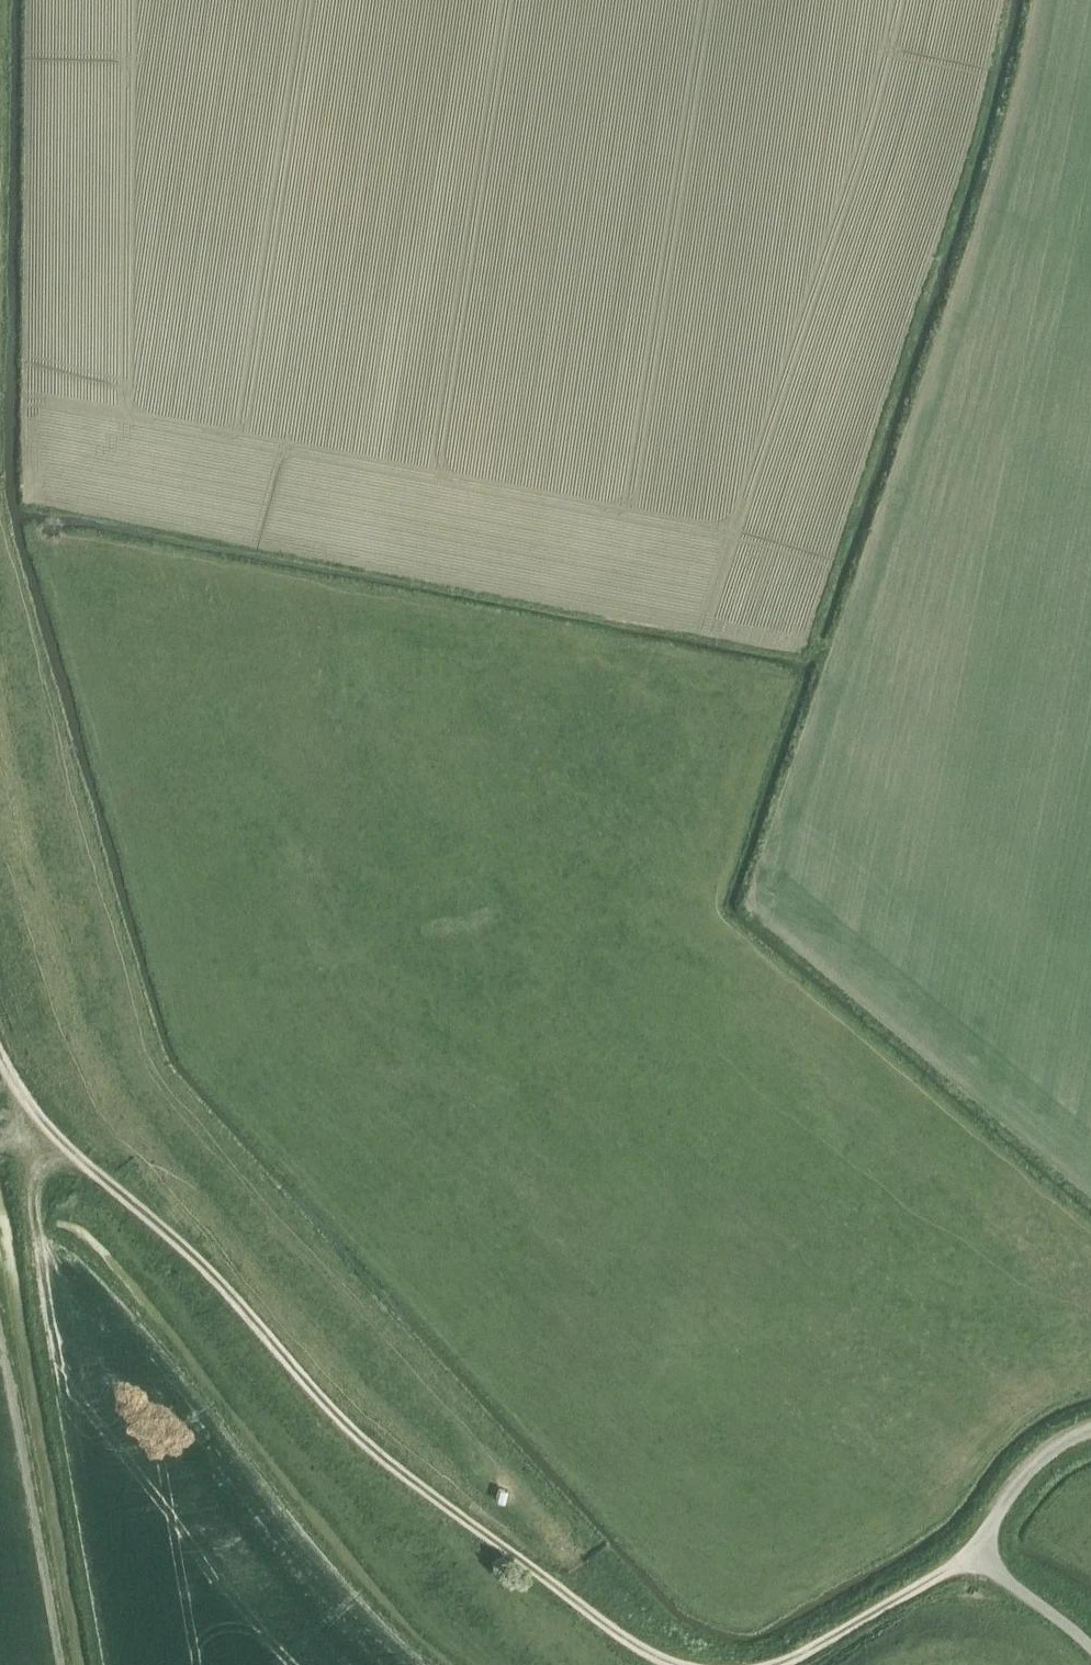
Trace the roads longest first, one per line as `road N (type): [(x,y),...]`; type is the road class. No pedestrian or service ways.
road 1 (track): [(0,1078),(30,1127),(181,1263),(403,1489),(643,1664)]
road 2 (unclassified): [(1090,1654),(976,1559),(1032,1464),(1090,1424)]
road 3 (track): [(787,1664),(976,1559)]

